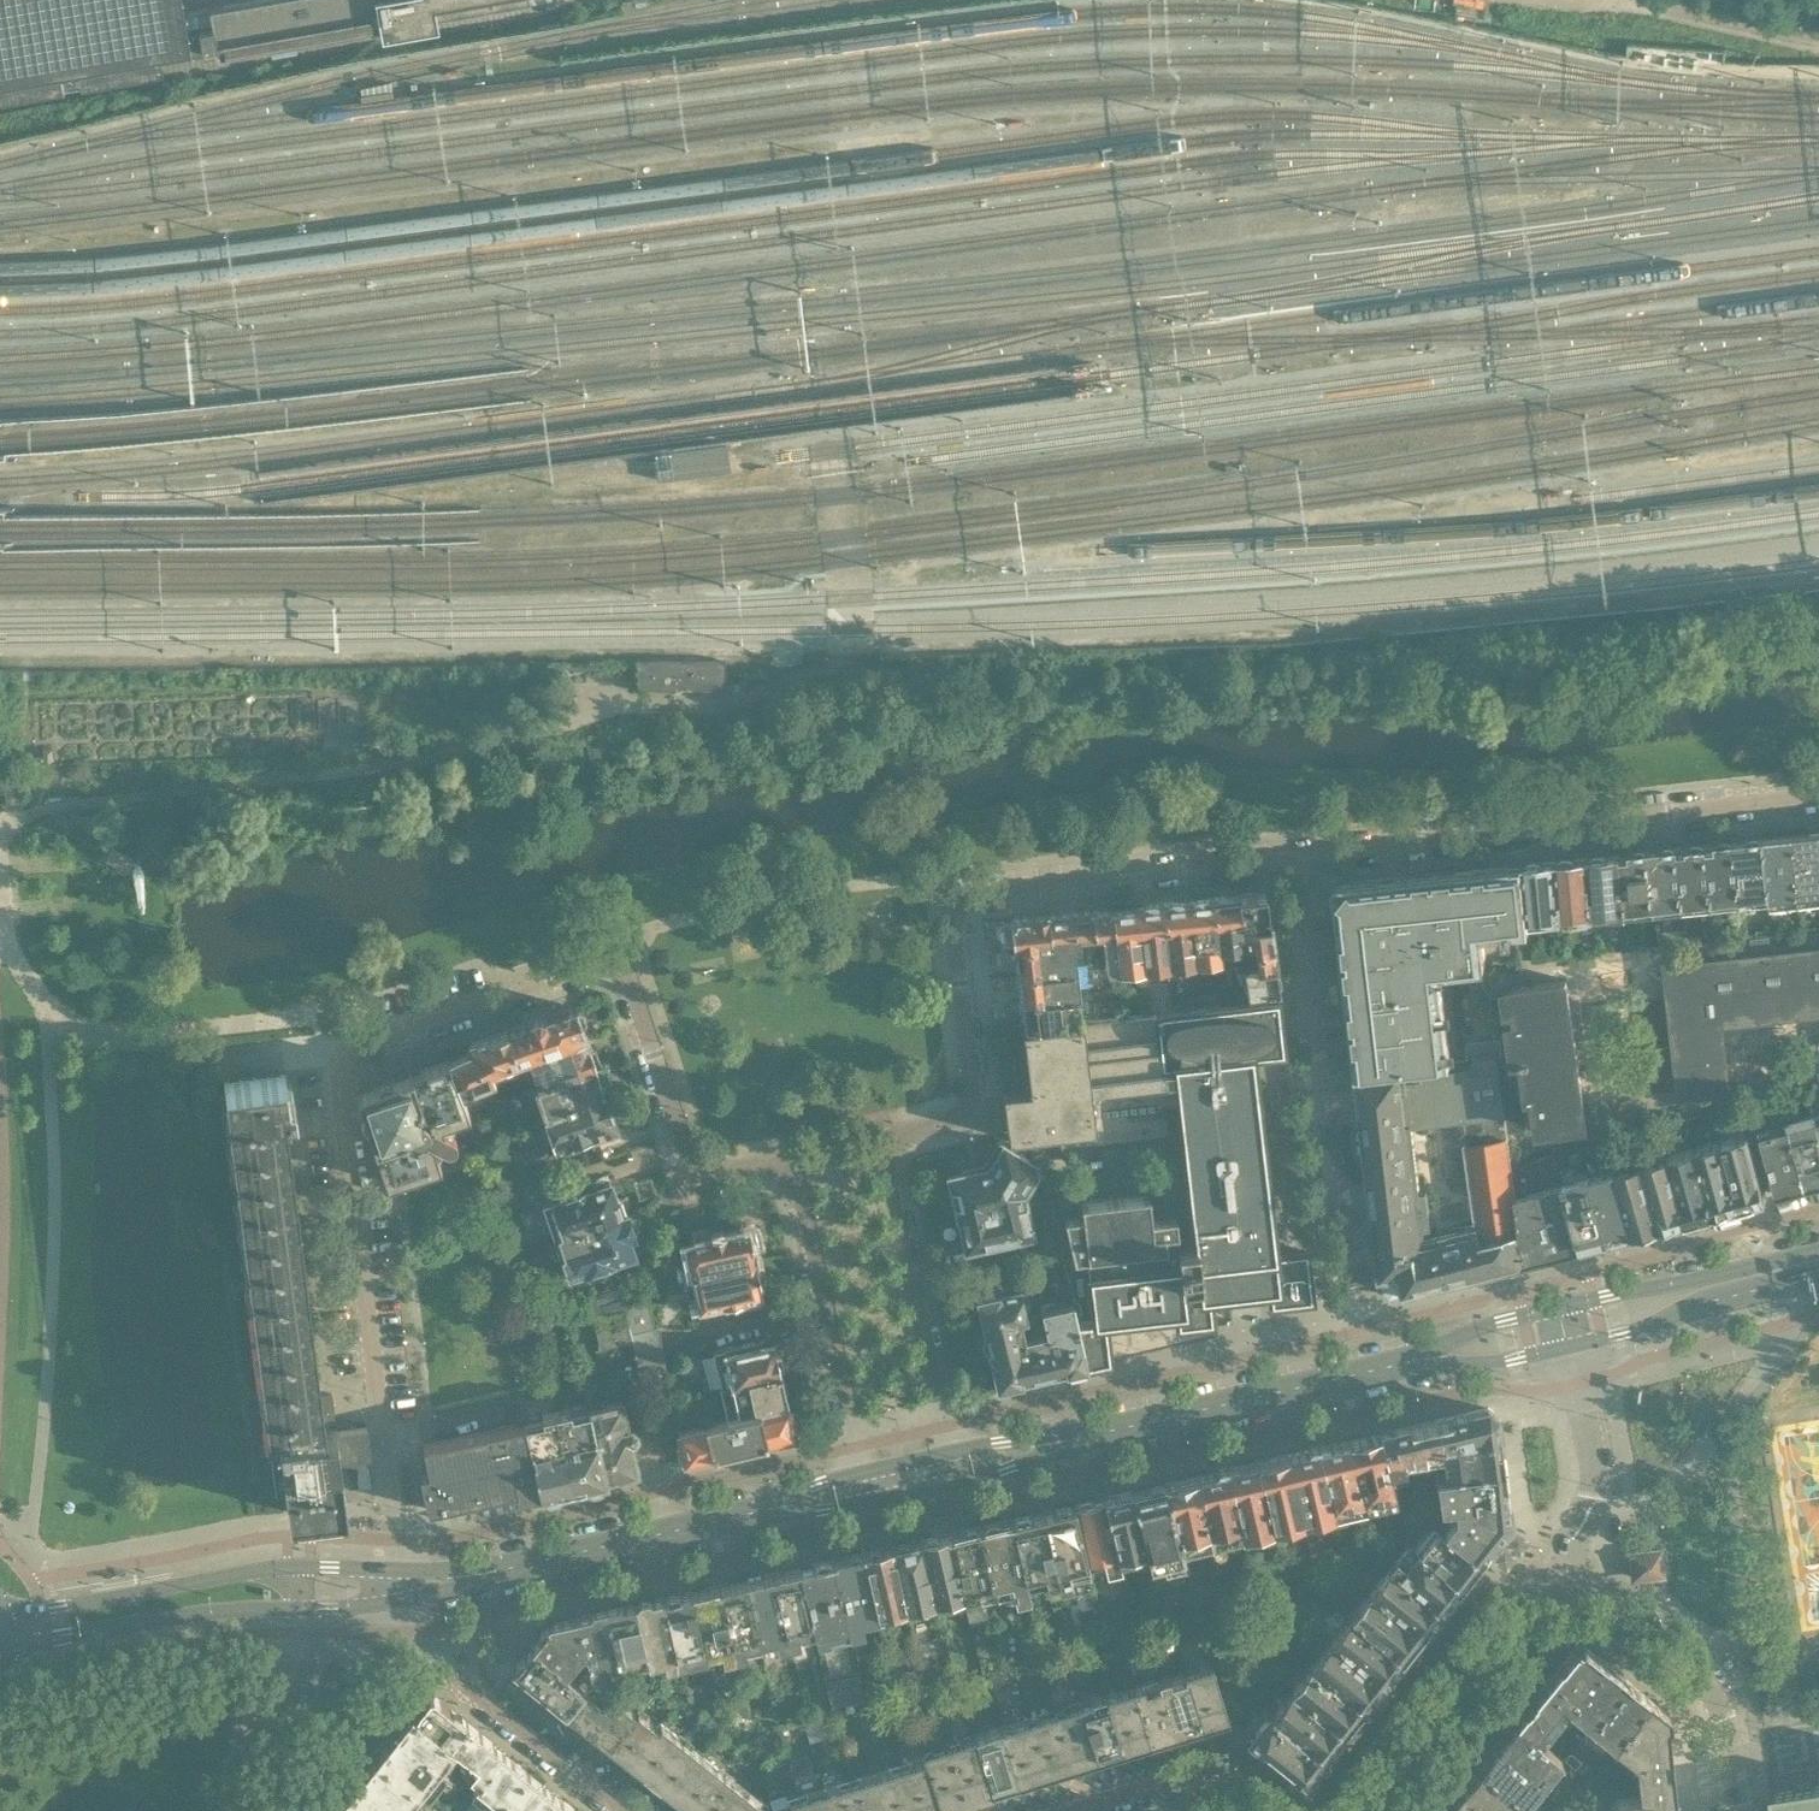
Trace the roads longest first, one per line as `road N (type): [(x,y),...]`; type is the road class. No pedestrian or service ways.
road 1 (residential): [(395,1568),(338,1099),(340,1057),(612,966),(626,975),(686,1156),(699,1173),(793,1156)]
road 2 (residential): [(880,1137),(968,1114),(972,1106),(954,927),(970,892),(1290,855)]
road 3 (secondary): [(951,1464),(1566,1323)]
road 4 (residential): [(1290,855),(1818,796)]
road 5 (secondary): [(461,1576),(860,1483)]
road 6 (residential): [(951,1464),(880,1137)]
road 7 (residential): [(793,1156),(860,1483)]
road 8 (residential): [(1346,1810),(1554,1558)]
road 9 (residential): [(1731,1810),(1720,1721),(1694,1671),(1554,1558)]
road 10 (residential): [(461,1576),(468,1622),(458,1678),(624,1810)]
road 11 (secondary): [(298,1564),(0,1610)]
road 12 (secondary): [(4,1648),(192,1613),(294,1608)]
road 13 (secondary): [(1566,1323),(1818,1260)]
road 14 (residential): [(1554,1558),(1591,1508),(1596,1472),(1566,1323)]
road 15 (residential): [(1316,1086),(1290,855)]
road 16 (residential): [(269,1810),(295,1659),(294,1608)]
road 17 (residential): [(1250,1810),(1197,1771),(1068,1810)]

